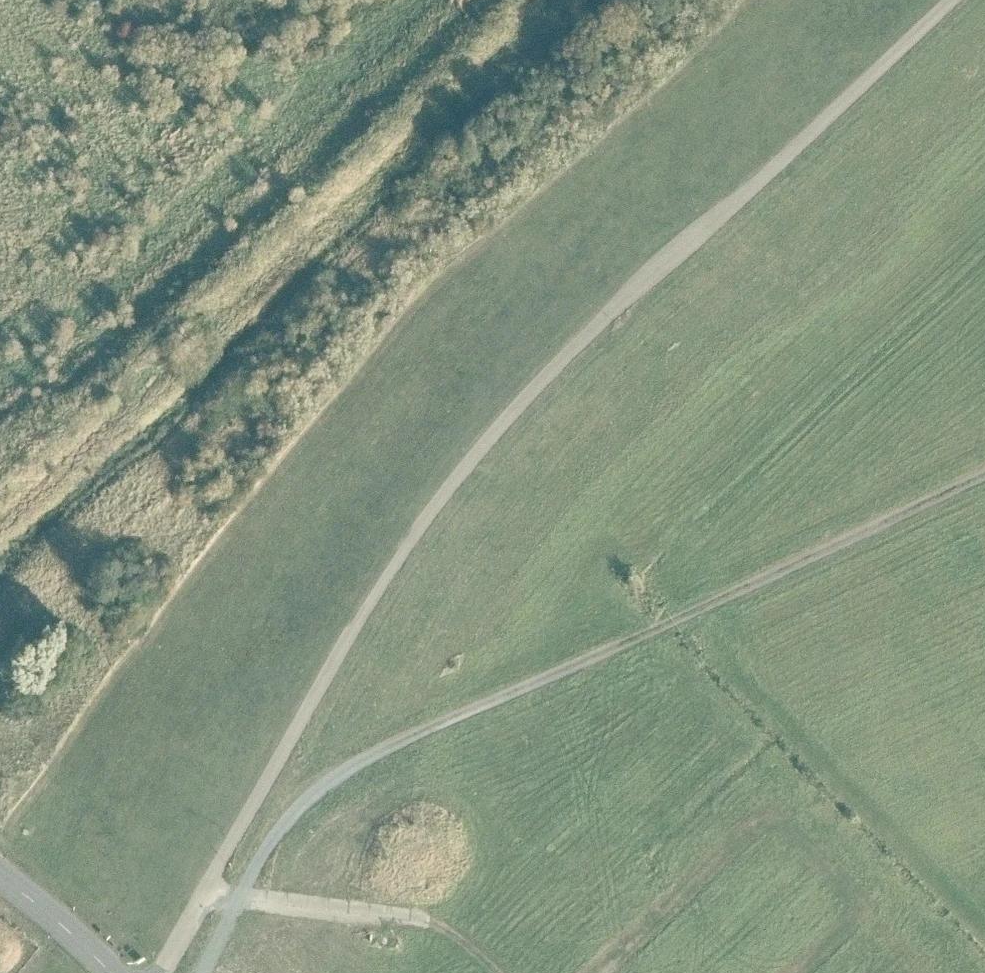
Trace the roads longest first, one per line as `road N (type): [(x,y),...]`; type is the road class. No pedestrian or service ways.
road 1 (residential): [(0,887),(100,972)]

